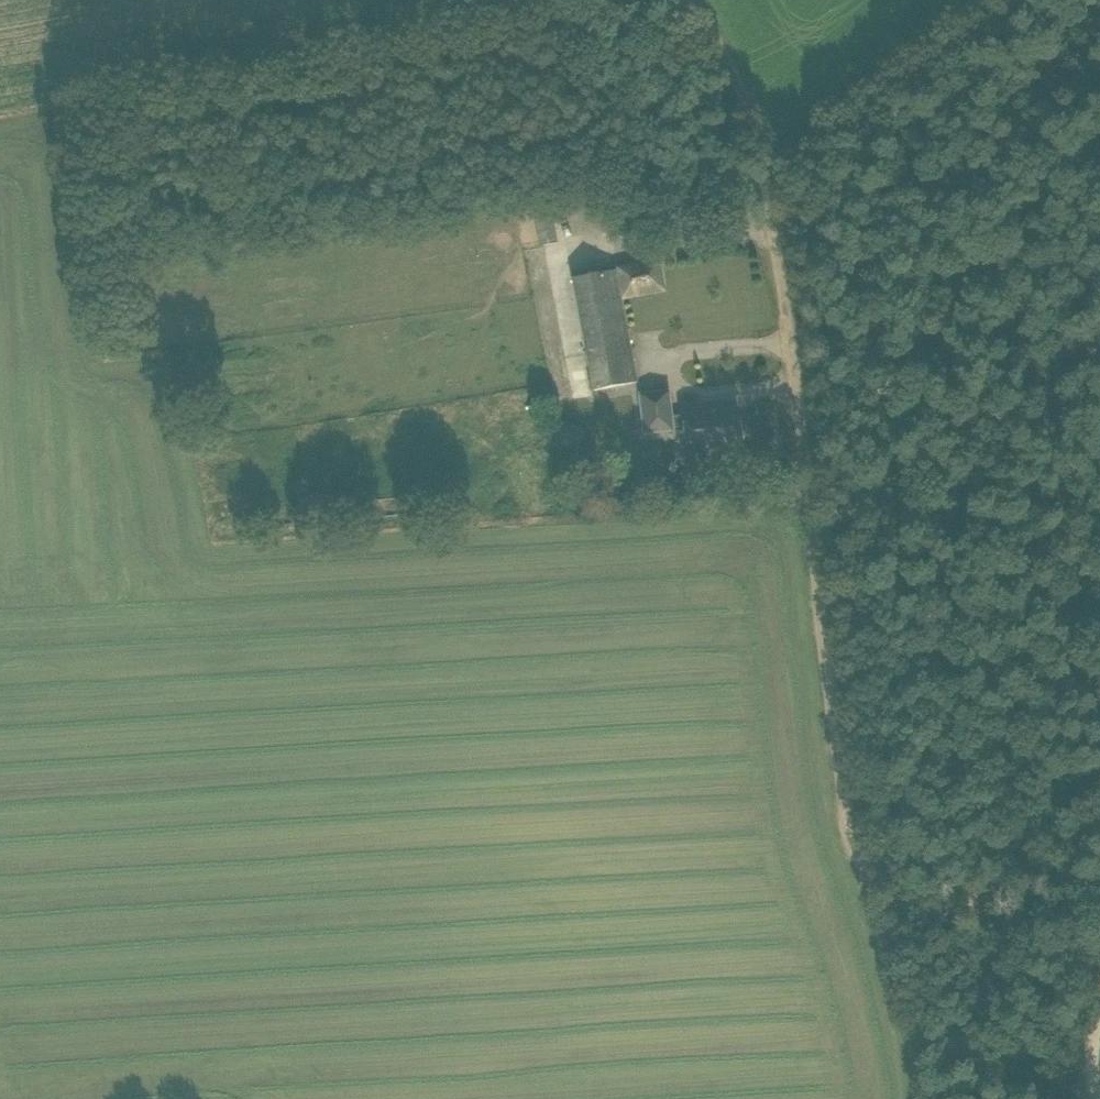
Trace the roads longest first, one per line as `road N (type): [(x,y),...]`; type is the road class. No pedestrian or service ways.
road 1 (track): [(695,0),(739,88),(787,295),(846,834),(867,875),(907,901),(947,903),(1026,867),(1099,820)]
road 2 (track): [(1099,1092),(952,1051),(920,1032),(897,991),(867,875)]

